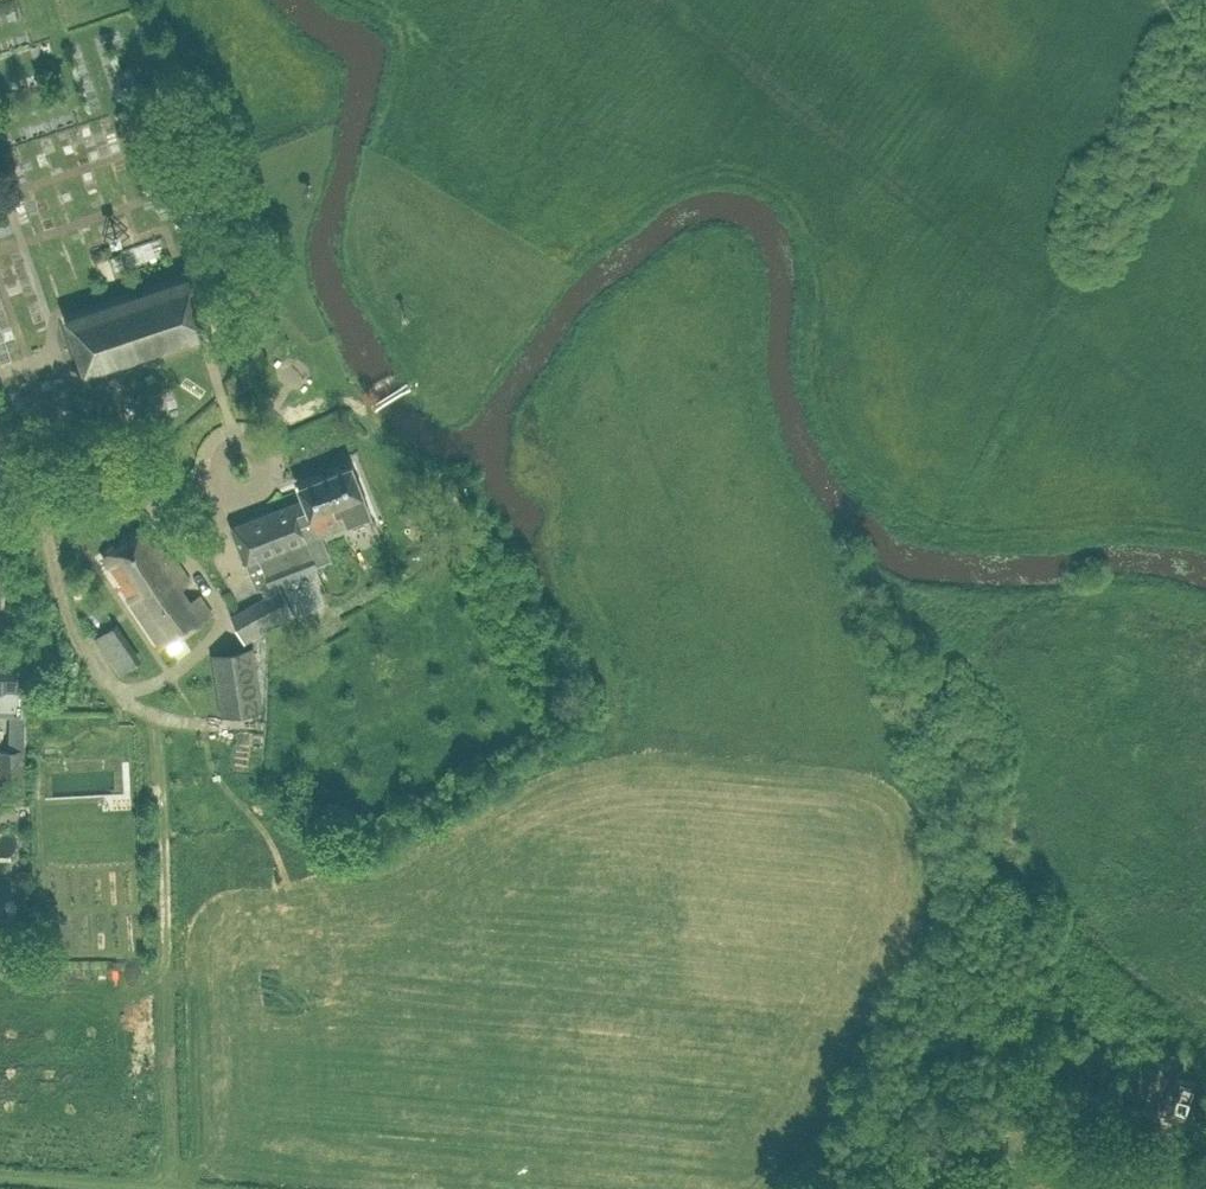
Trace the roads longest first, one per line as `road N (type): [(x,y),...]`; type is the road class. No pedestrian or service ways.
road 1 (residential): [(0,478),(209,498)]
road 2 (residential): [(209,498),(254,482),(263,459),(252,444),(237,442),(222,452),(215,470)]

